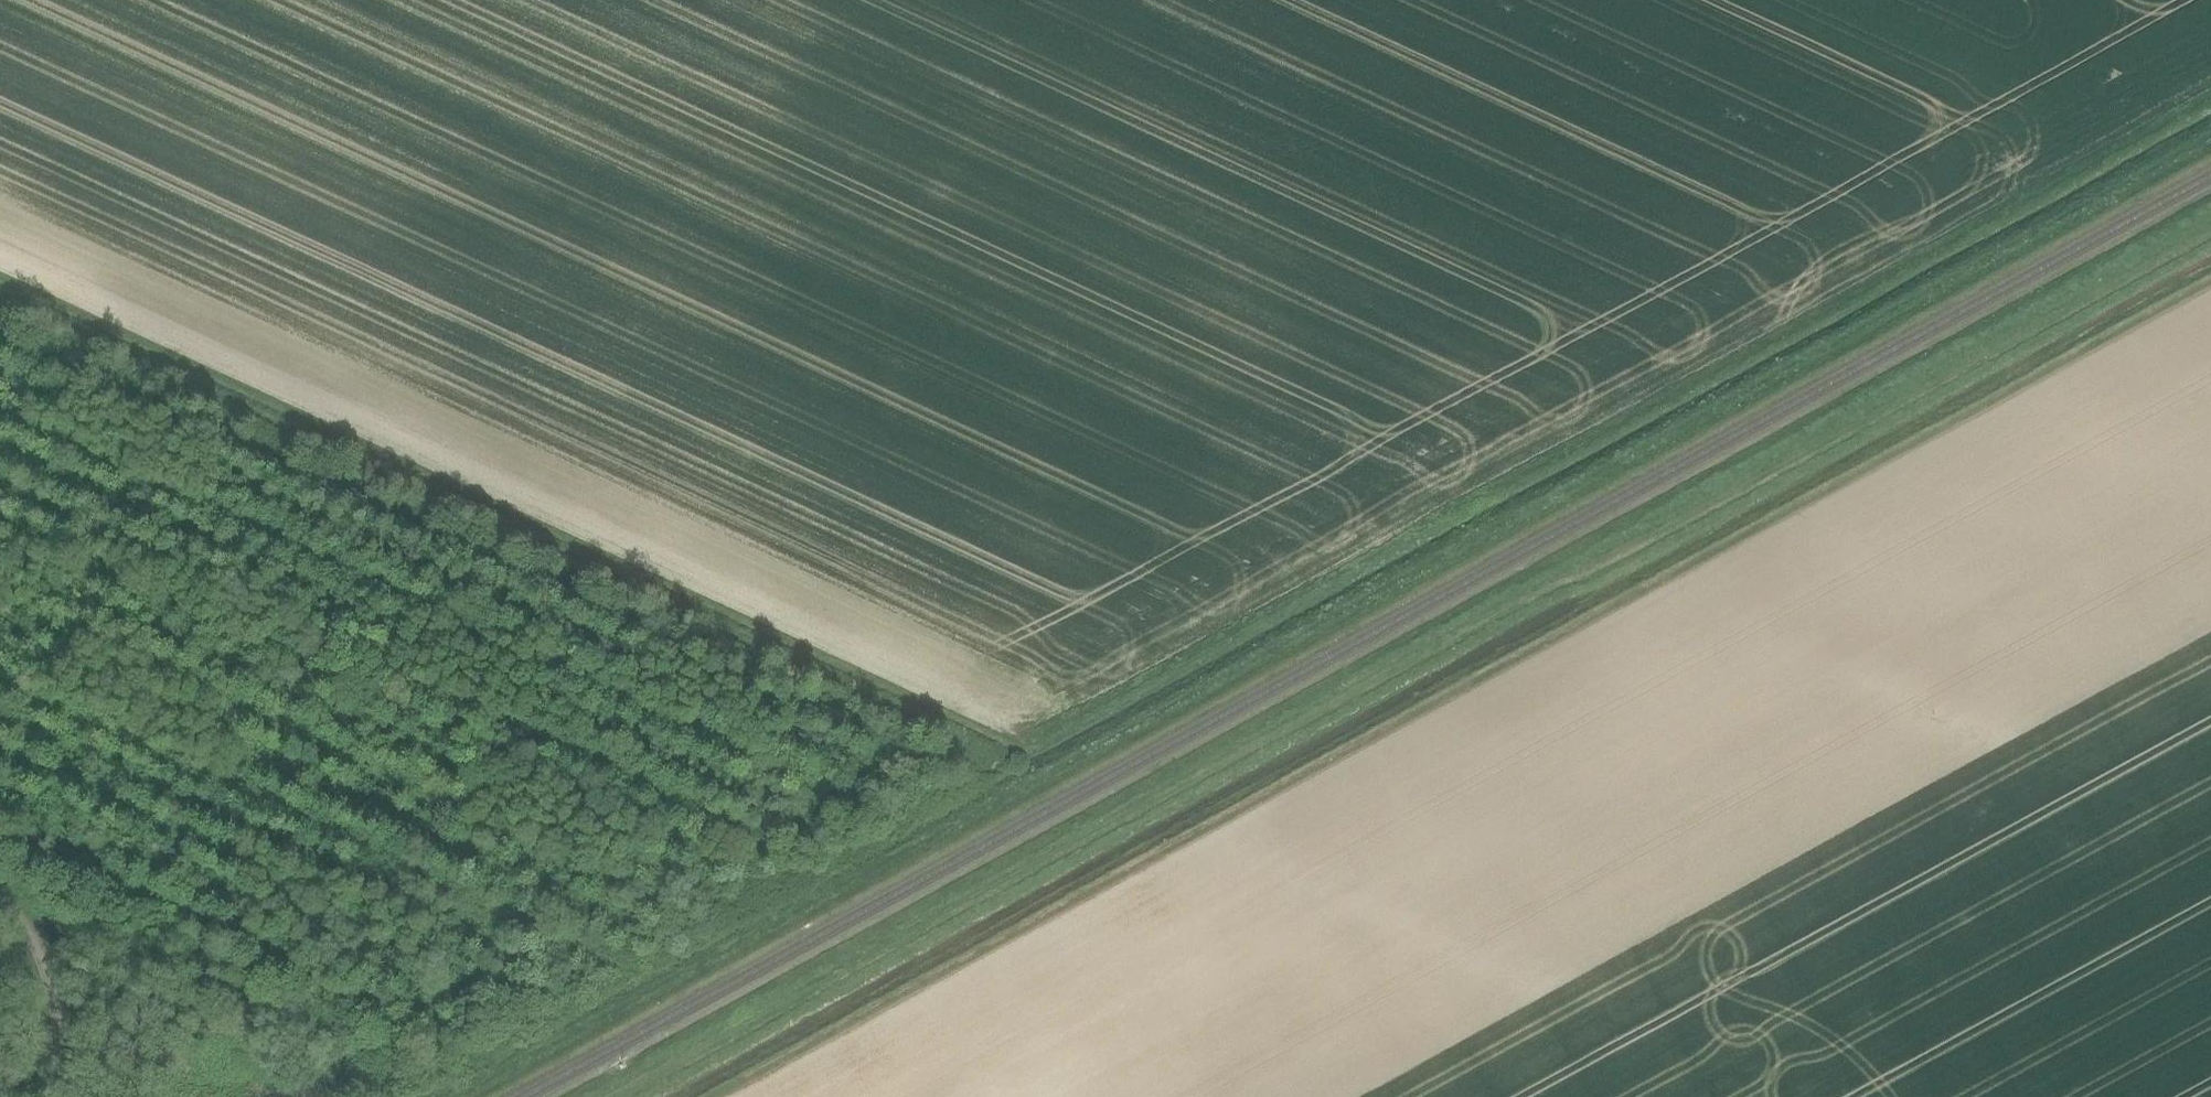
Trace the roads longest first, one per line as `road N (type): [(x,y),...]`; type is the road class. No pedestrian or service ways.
road 1 (unclassified): [(50,1096),(56,1068),(49,965),(17,909),(0,897)]

